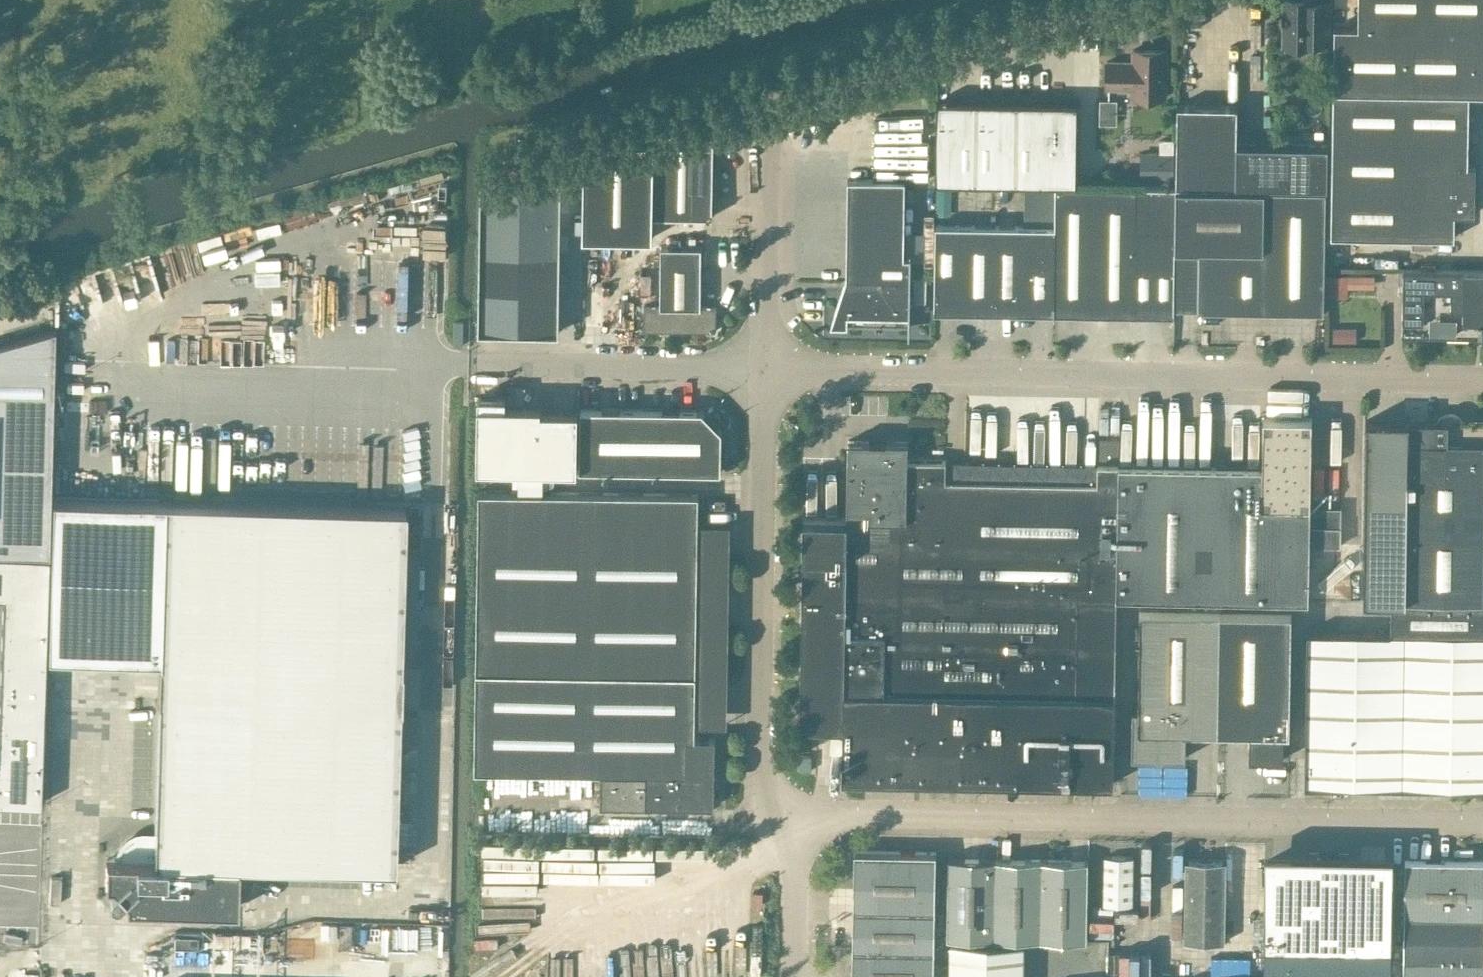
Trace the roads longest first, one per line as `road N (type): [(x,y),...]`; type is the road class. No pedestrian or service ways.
road 1 (unclassified): [(767,366),(1482,375)]
road 2 (unclassified): [(797,816),(1482,826)]
road 3 (unclassified): [(1131,0),(782,105),(768,141),(767,366)]
road 4 (unclassified): [(797,816),(761,773),(767,366)]
road 5 (unclassified): [(483,361),(767,366)]
road 6 (unclassified): [(793,976),(797,816)]

